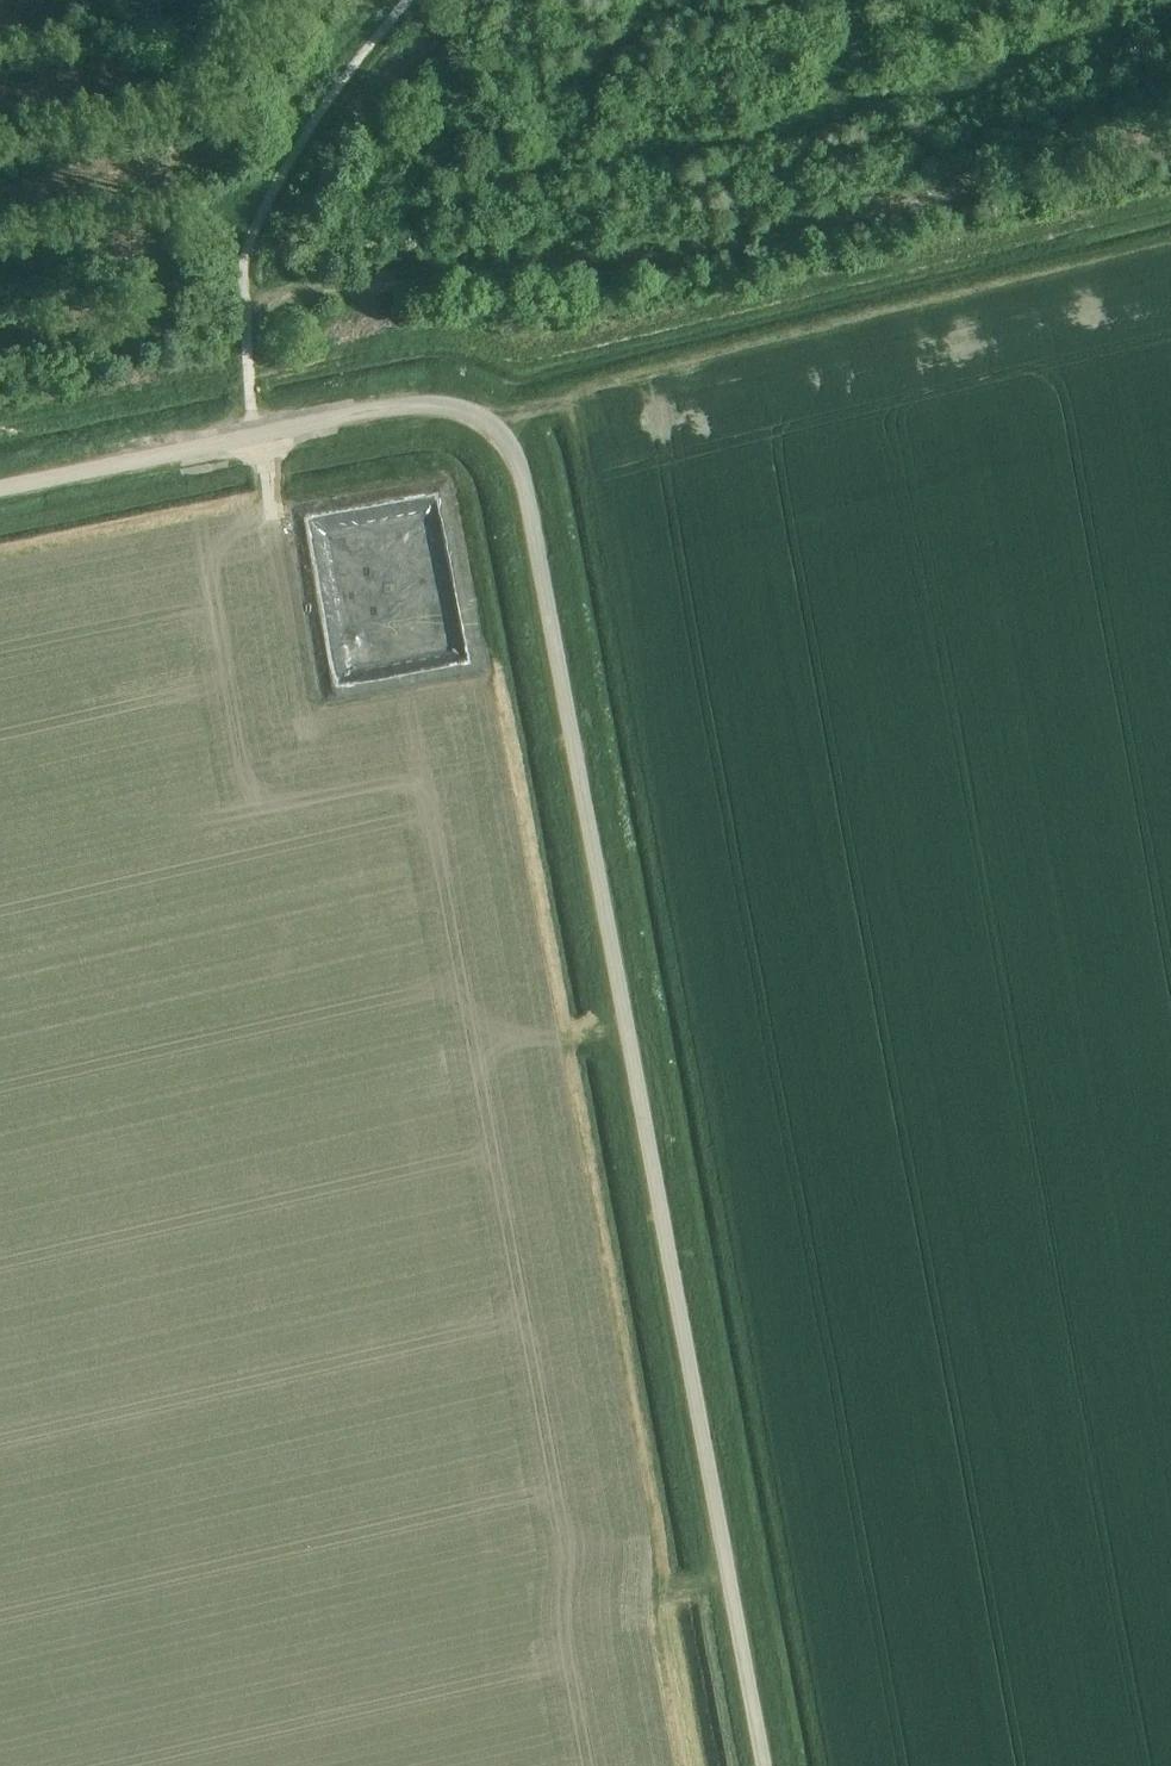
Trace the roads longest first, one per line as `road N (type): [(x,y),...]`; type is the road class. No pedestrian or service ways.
road 1 (unclassified): [(763,1765),(517,456),(488,421),(467,410),(403,405),(0,489)]

